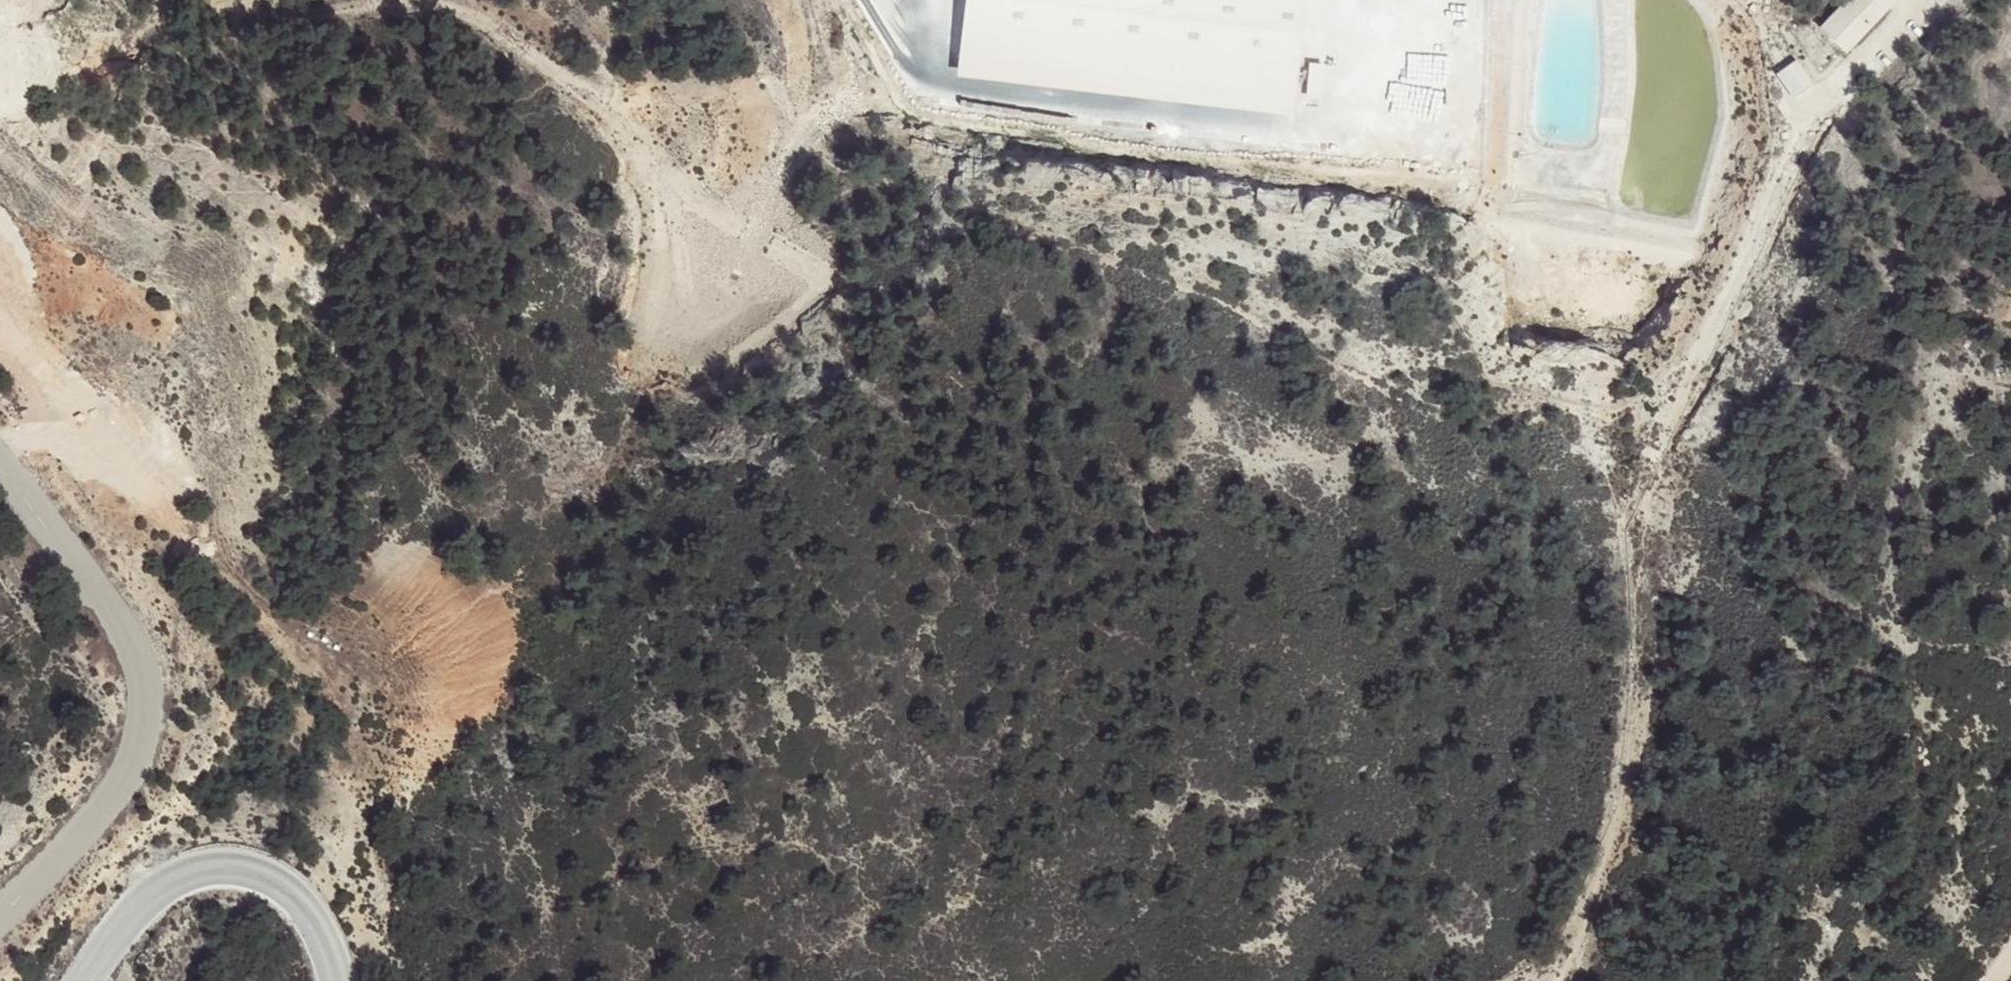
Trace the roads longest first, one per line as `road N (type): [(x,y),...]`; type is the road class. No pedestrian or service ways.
road 1 (unclassified): [(85,980),(155,890),(215,868),(258,874),(297,900),(339,980)]

